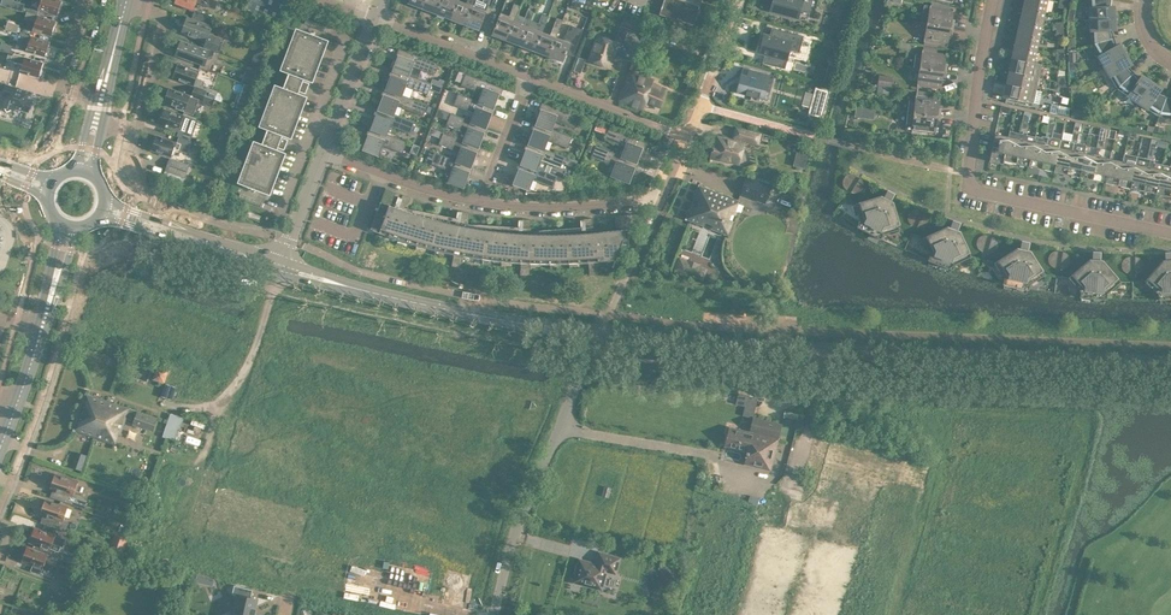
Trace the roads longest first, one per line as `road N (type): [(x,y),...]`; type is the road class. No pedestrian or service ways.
road 1 (tertiary): [(1170,361),(598,331)]
road 2 (residential): [(1170,232),(966,187),(992,0)]
road 3 (tertiary): [(598,331),(456,308),(282,263)]
road 4 (unclassified): [(492,614),(513,535),(598,331)]
road 5 (residential): [(482,202),(573,205),(657,196),(681,138)]
road 6 (track): [(209,407),(242,374),(273,291),(299,268)]
road 7 (residential): [(104,123),(126,127),(137,118),(163,20),(140,0)]
road 8 (residential): [(323,150),(482,202)]
road 9 (residential): [(526,80),(372,17)]
road 10 (residential): [(681,138),(526,80)]
road 11 (residential): [(681,138),(739,0)]
road 12 (residential): [(323,150),(372,17)]
road 13 (residential): [(482,202),(526,80)]
road 14 (residential): [(85,0),(66,81),(101,97)]
road 15 (residential): [(282,263),(323,150)]

